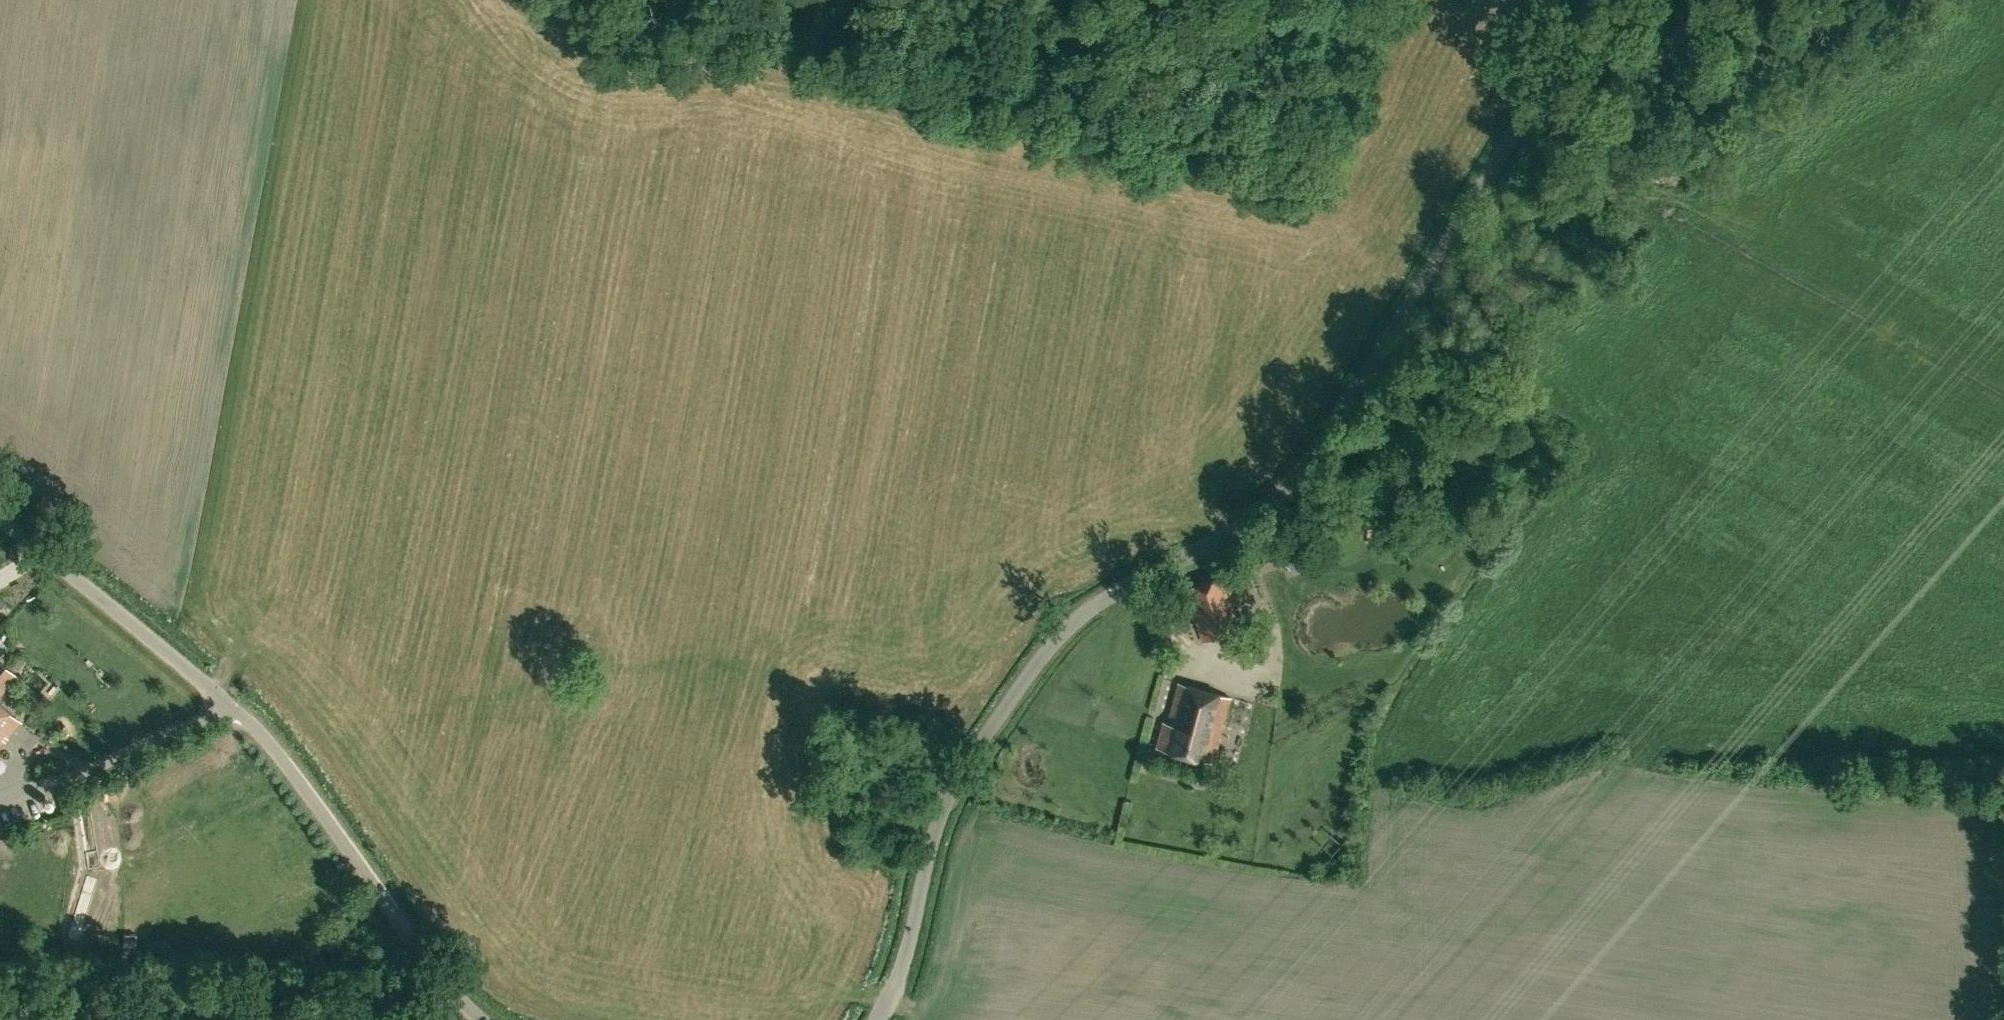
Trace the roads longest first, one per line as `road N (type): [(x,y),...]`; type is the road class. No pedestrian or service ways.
road 1 (unclassified): [(878,1019),(906,958),(933,835),(971,756),(1072,621),(1233,531),(1298,475),(1592,0)]
road 2 (unclassified): [(472,1019),(237,713),(0,518)]

